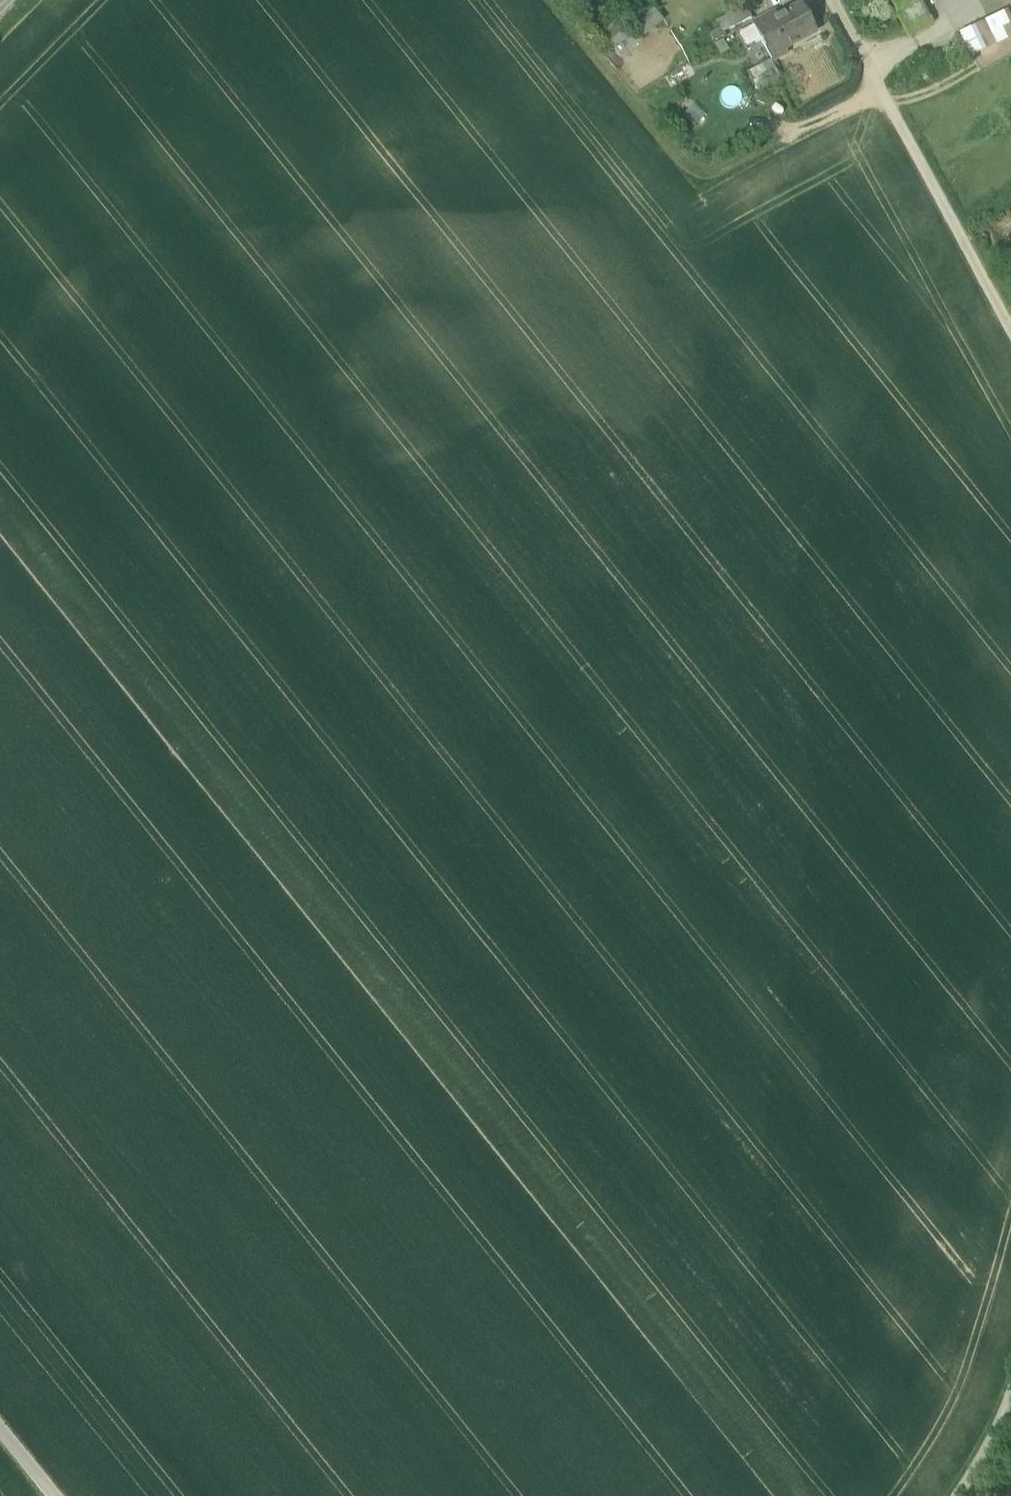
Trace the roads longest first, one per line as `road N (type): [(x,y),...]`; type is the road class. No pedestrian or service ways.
road 1 (track): [(548,0),(699,176),(746,163),(878,83)]
road 2 (residential): [(835,0),(1010,325)]

